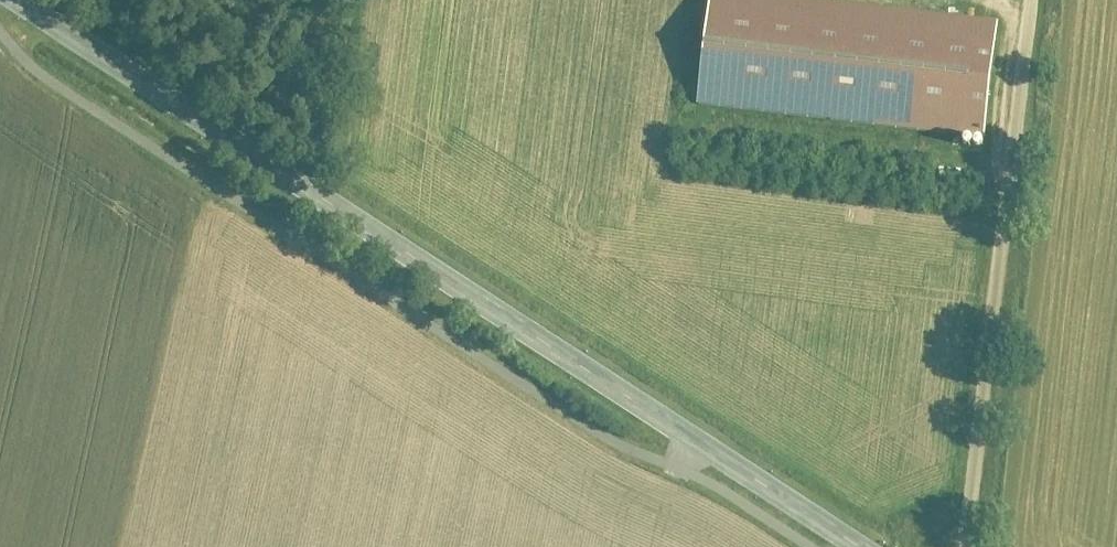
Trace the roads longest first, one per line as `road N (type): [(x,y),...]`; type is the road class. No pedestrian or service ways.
road 1 (tertiary): [(7,0),(850,546)]
road 2 (unclassified): [(1030,0),(954,546)]

